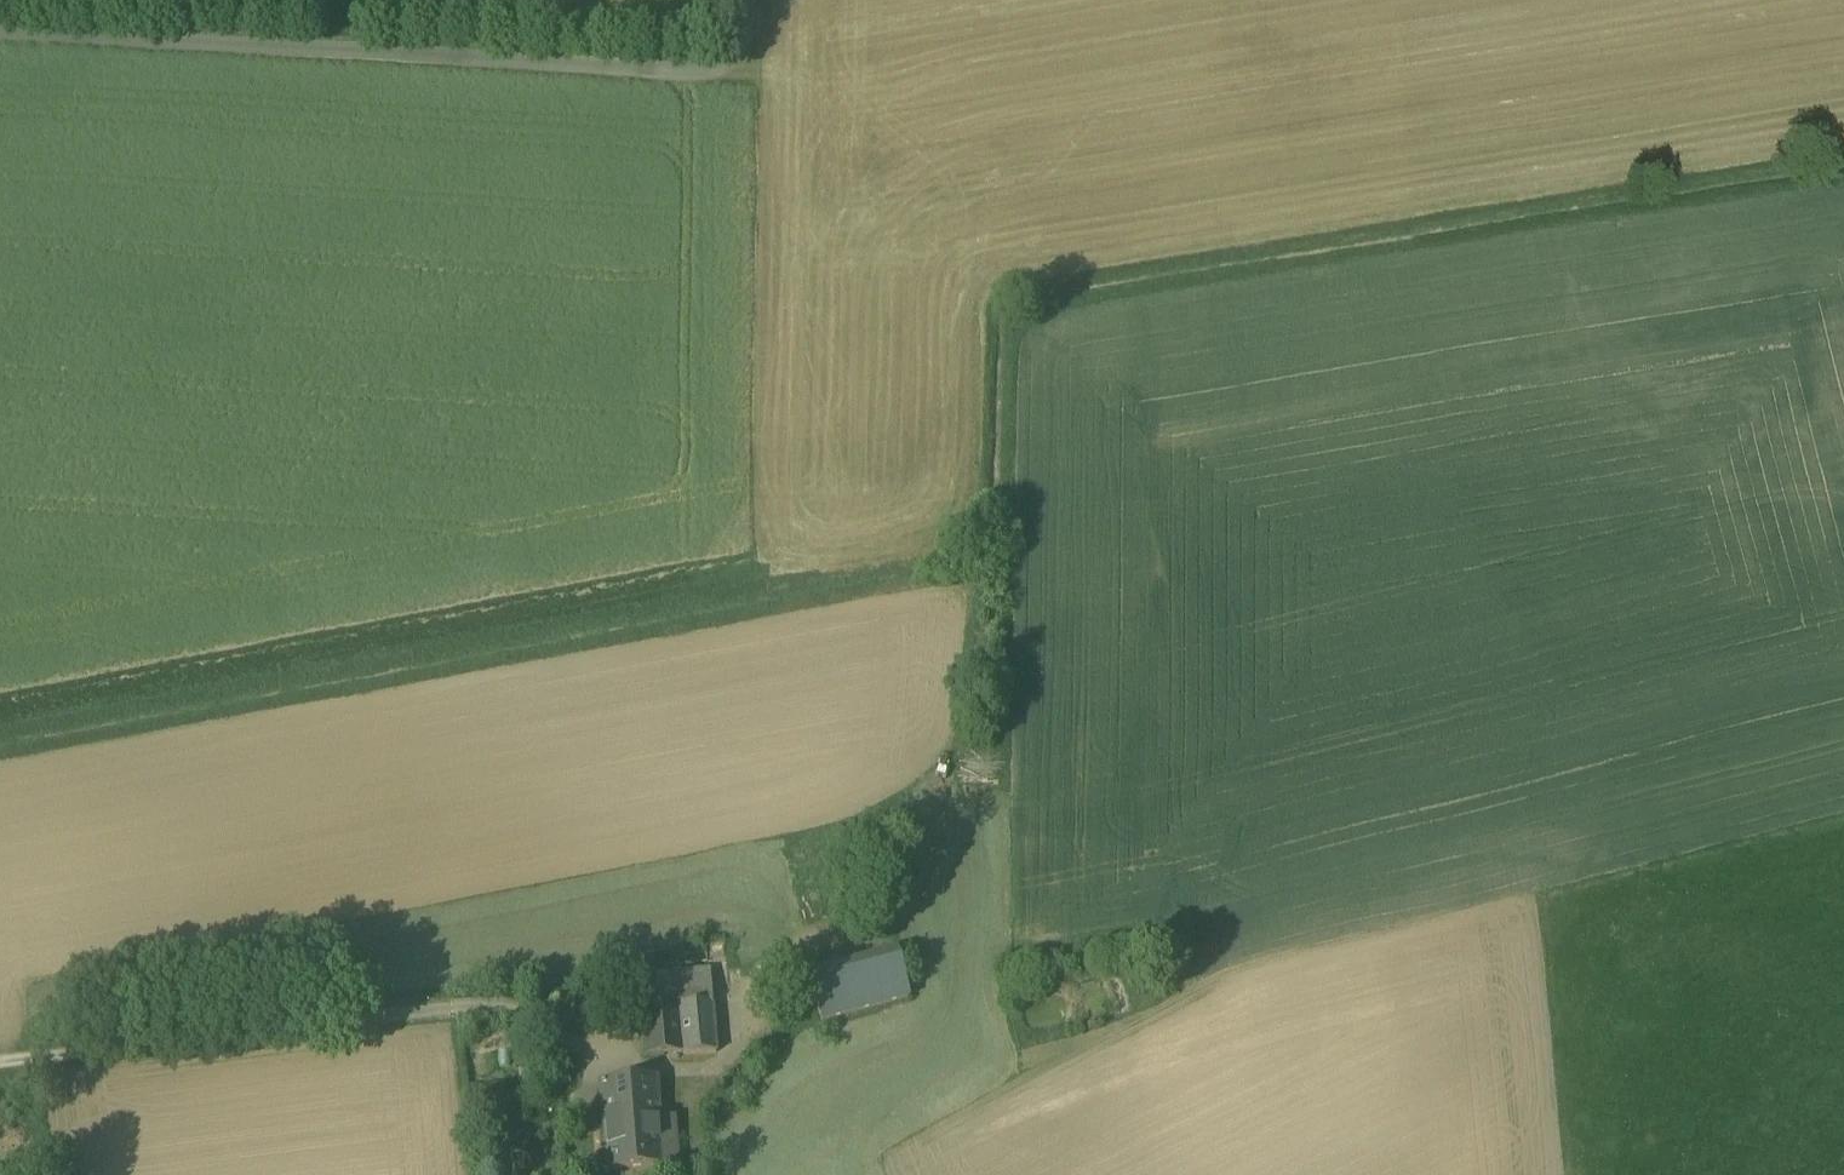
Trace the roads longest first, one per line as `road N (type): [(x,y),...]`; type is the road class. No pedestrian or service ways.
road 1 (unclassified): [(0,31),(691,75),(733,53),(746,0)]

